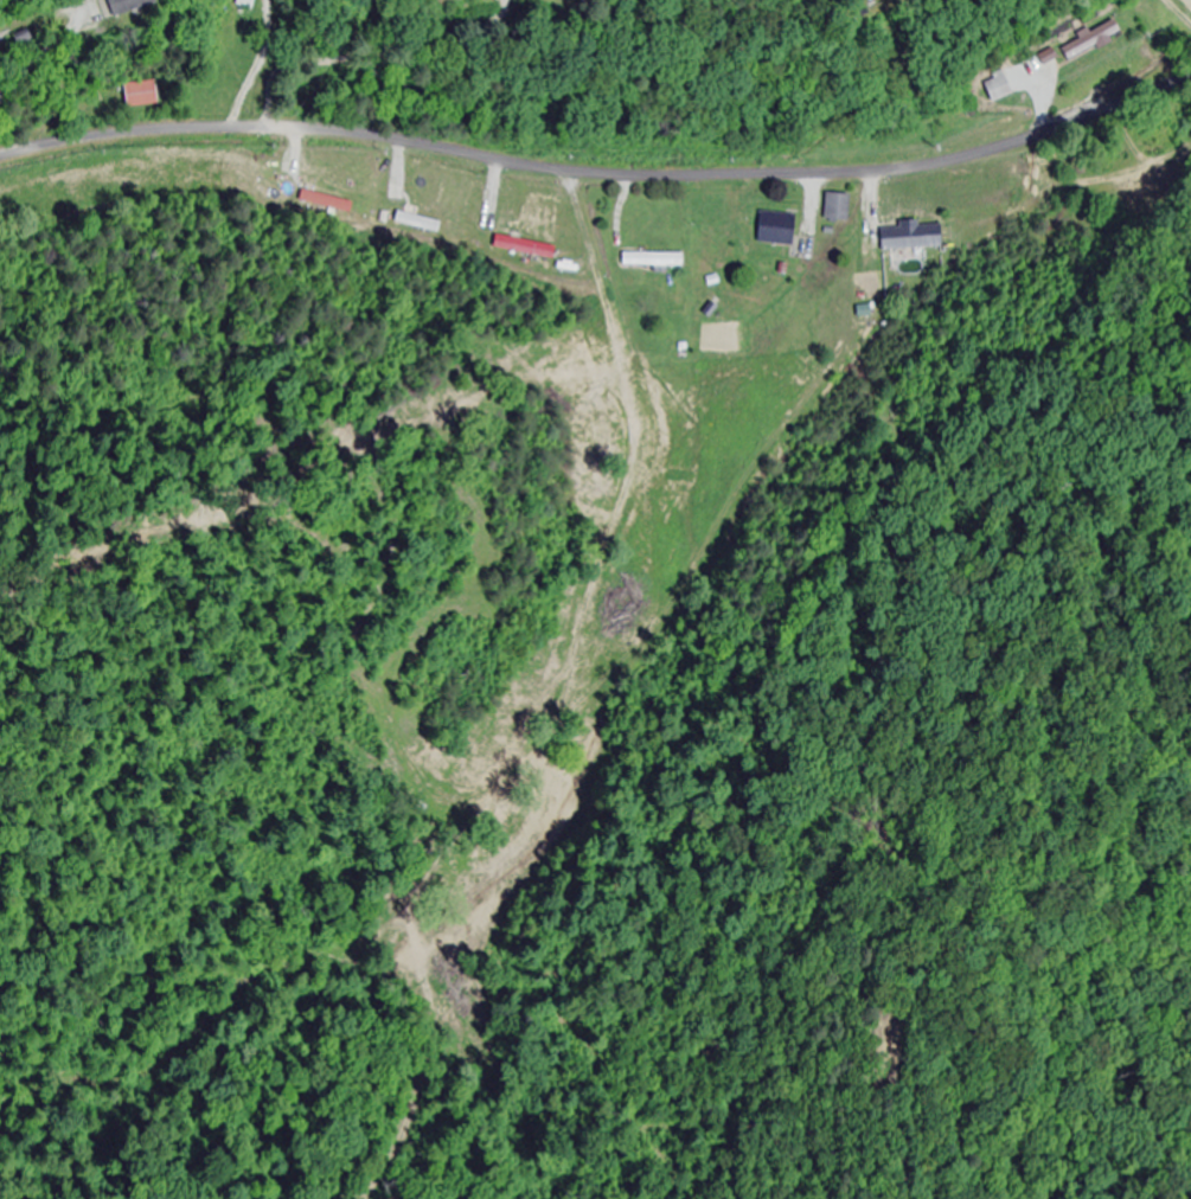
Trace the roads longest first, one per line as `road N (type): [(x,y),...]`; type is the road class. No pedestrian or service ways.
road 1 (residential): [(0,157),(149,130),(297,128),(628,175),(877,172),(1012,145),(1190,78)]

